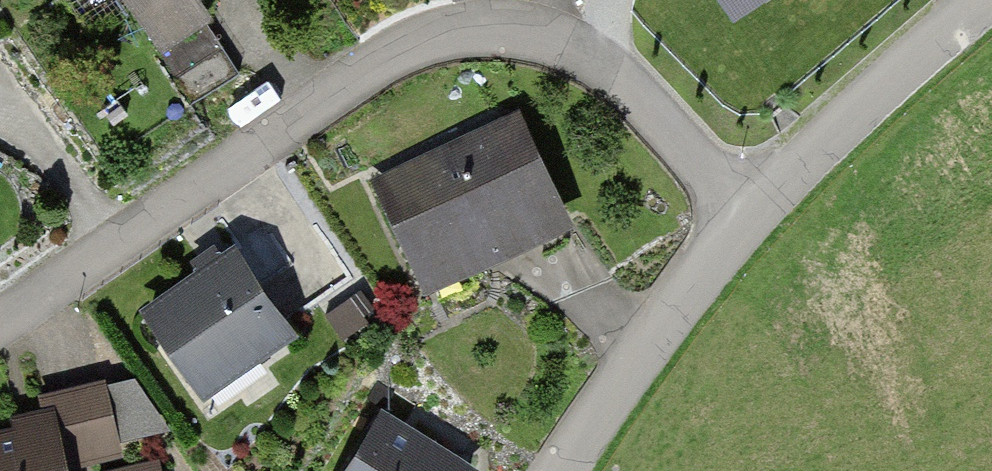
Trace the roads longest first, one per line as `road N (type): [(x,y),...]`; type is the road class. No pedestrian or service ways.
road 1 (residential): [(752,216),(613,63),(544,32),(466,31),(366,77),(0,333)]
road 2 (unclassified): [(752,216),(990,0)]
road 3 (unclassified): [(581,470),(752,216)]

